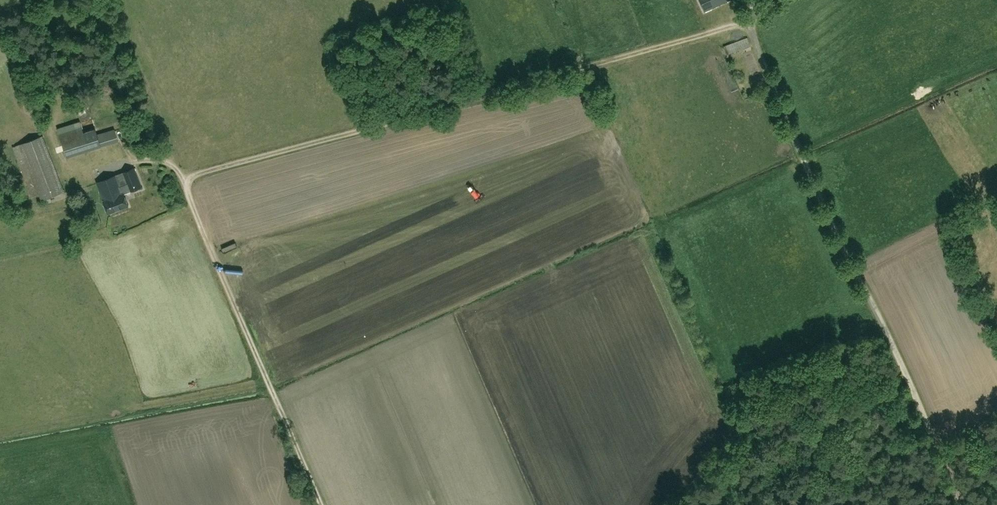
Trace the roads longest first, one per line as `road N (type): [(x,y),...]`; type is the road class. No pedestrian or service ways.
road 1 (track): [(748,20),(961,504)]
road 2 (track): [(321,504),(182,179)]
road 3 (track): [(453,103),(748,20),(778,0)]
road 4 (track): [(182,179),(453,103)]

